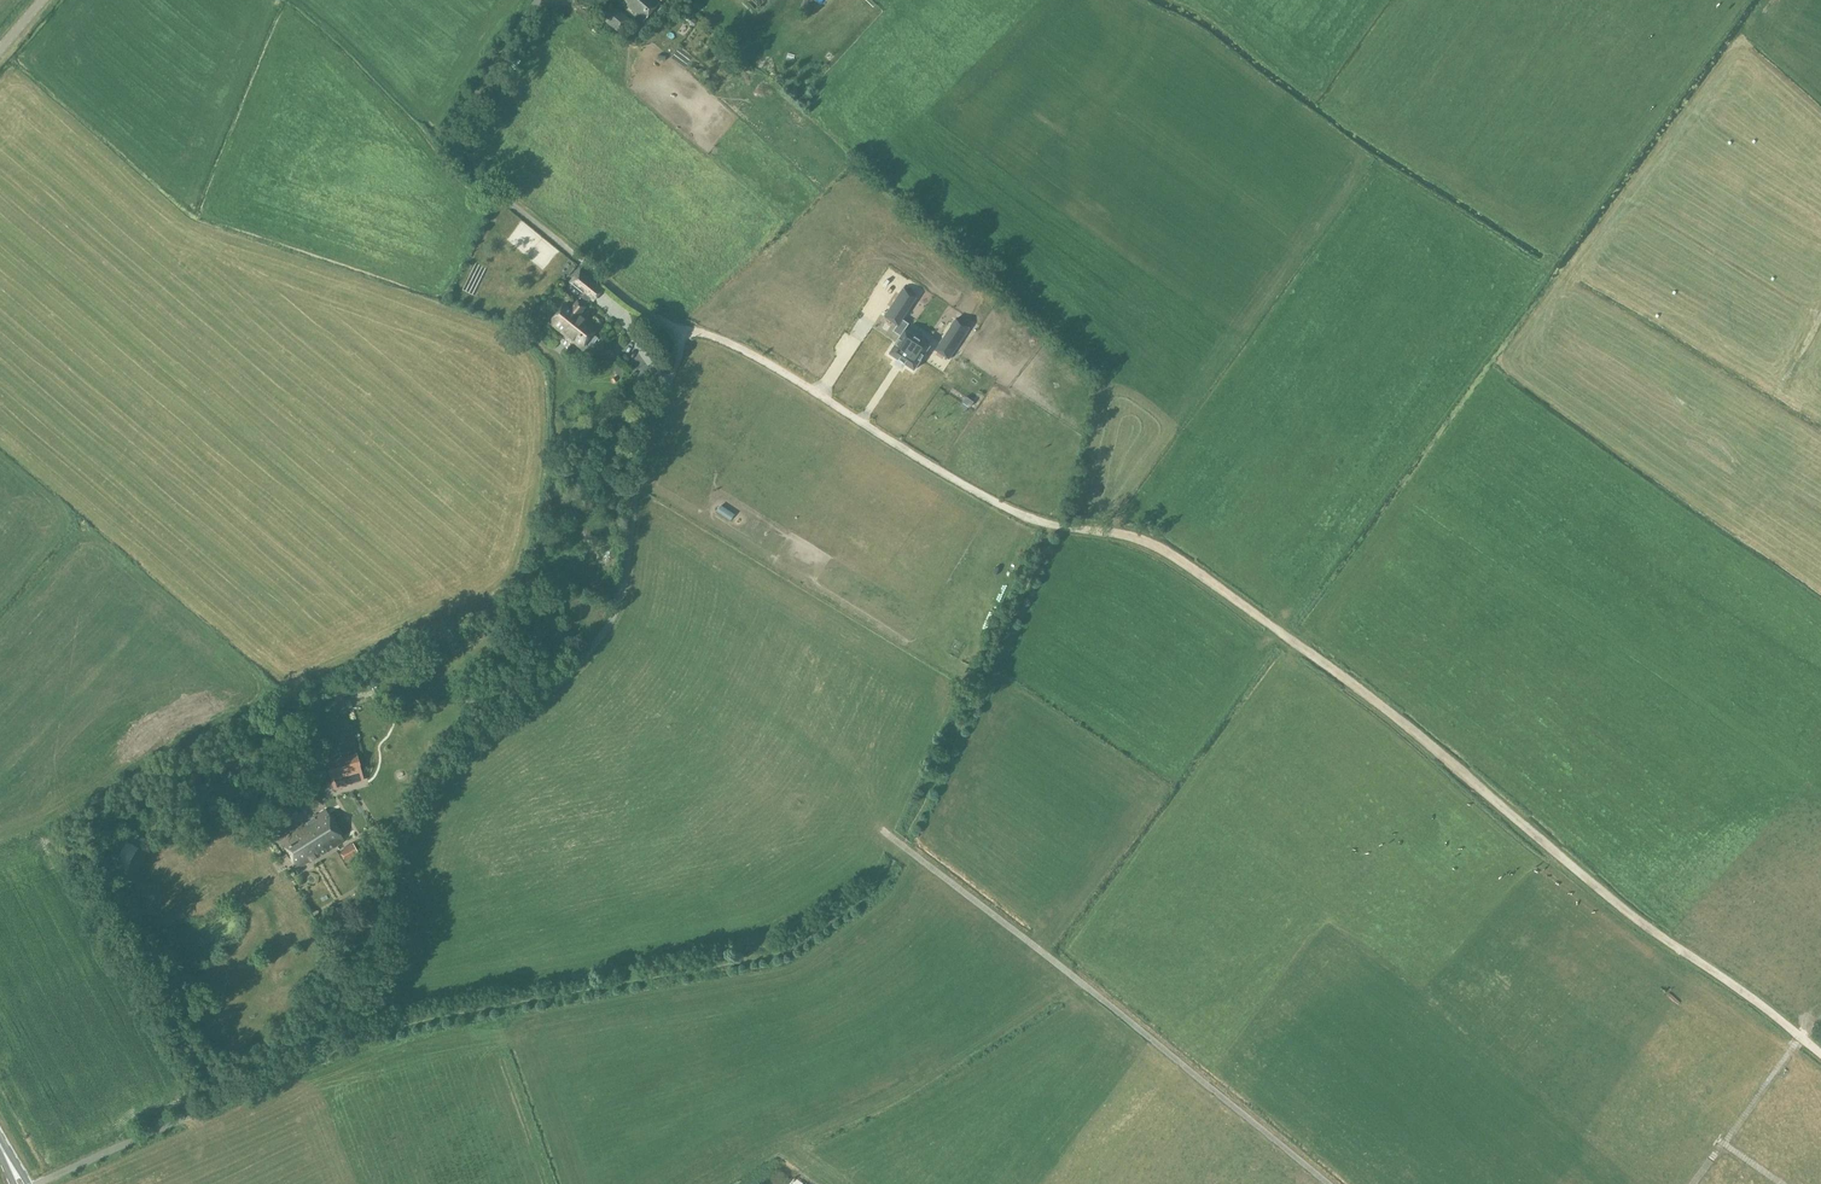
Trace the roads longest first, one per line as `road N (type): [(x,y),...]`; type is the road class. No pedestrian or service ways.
road 1 (unclassified): [(36,1183),(350,1036),(366,1003),(407,836),(431,785),(590,660),(622,601),(644,451),(681,332),(620,295),(506,202),(453,145),(458,117),(540,0)]
road 2 (track): [(1820,1053),(1641,926),(1389,711),(1198,571),(1125,536),(1053,525)]
road 3 (track): [(880,828),(1326,1183)]
road 4 (track): [(1053,525),(990,501),(734,345),(681,332)]

